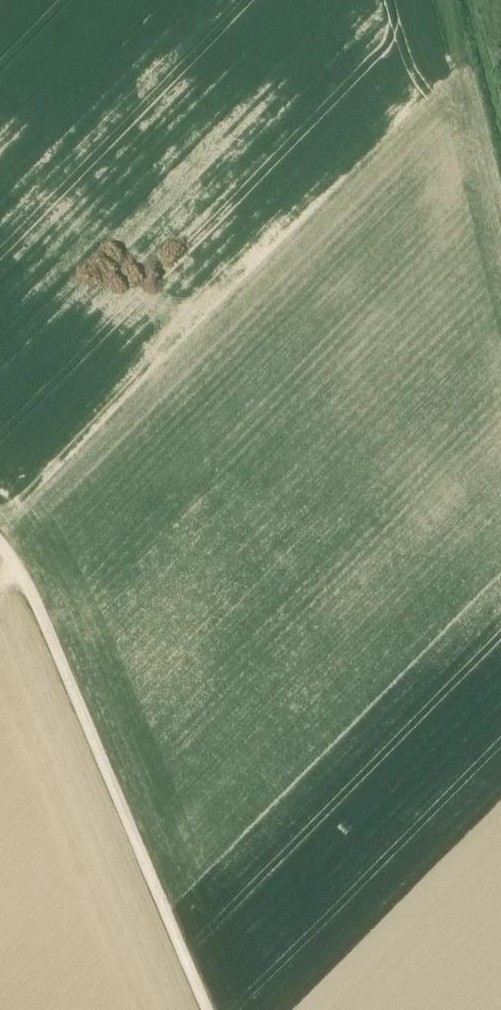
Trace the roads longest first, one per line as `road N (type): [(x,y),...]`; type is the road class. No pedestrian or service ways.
road 1 (track): [(214,1009),(93,723),(14,565)]

